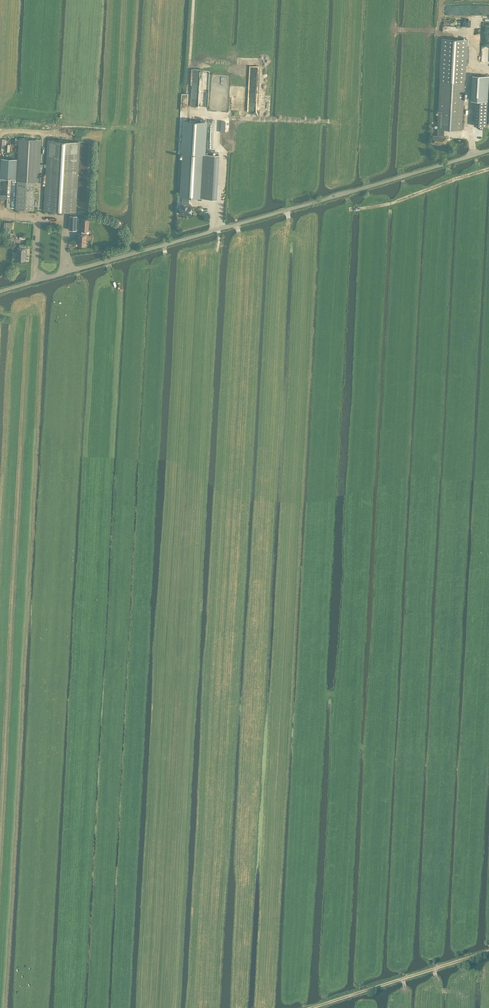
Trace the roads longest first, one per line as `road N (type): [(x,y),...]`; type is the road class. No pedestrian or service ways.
road 1 (unclassified): [(0,291),(488,150)]
road 2 (track): [(307,1007),(488,950)]
road 3 (track): [(224,117),(188,117),(195,0)]
road 4 (track): [(488,169),(347,210)]
road 5 (track): [(403,209),(405,82)]

